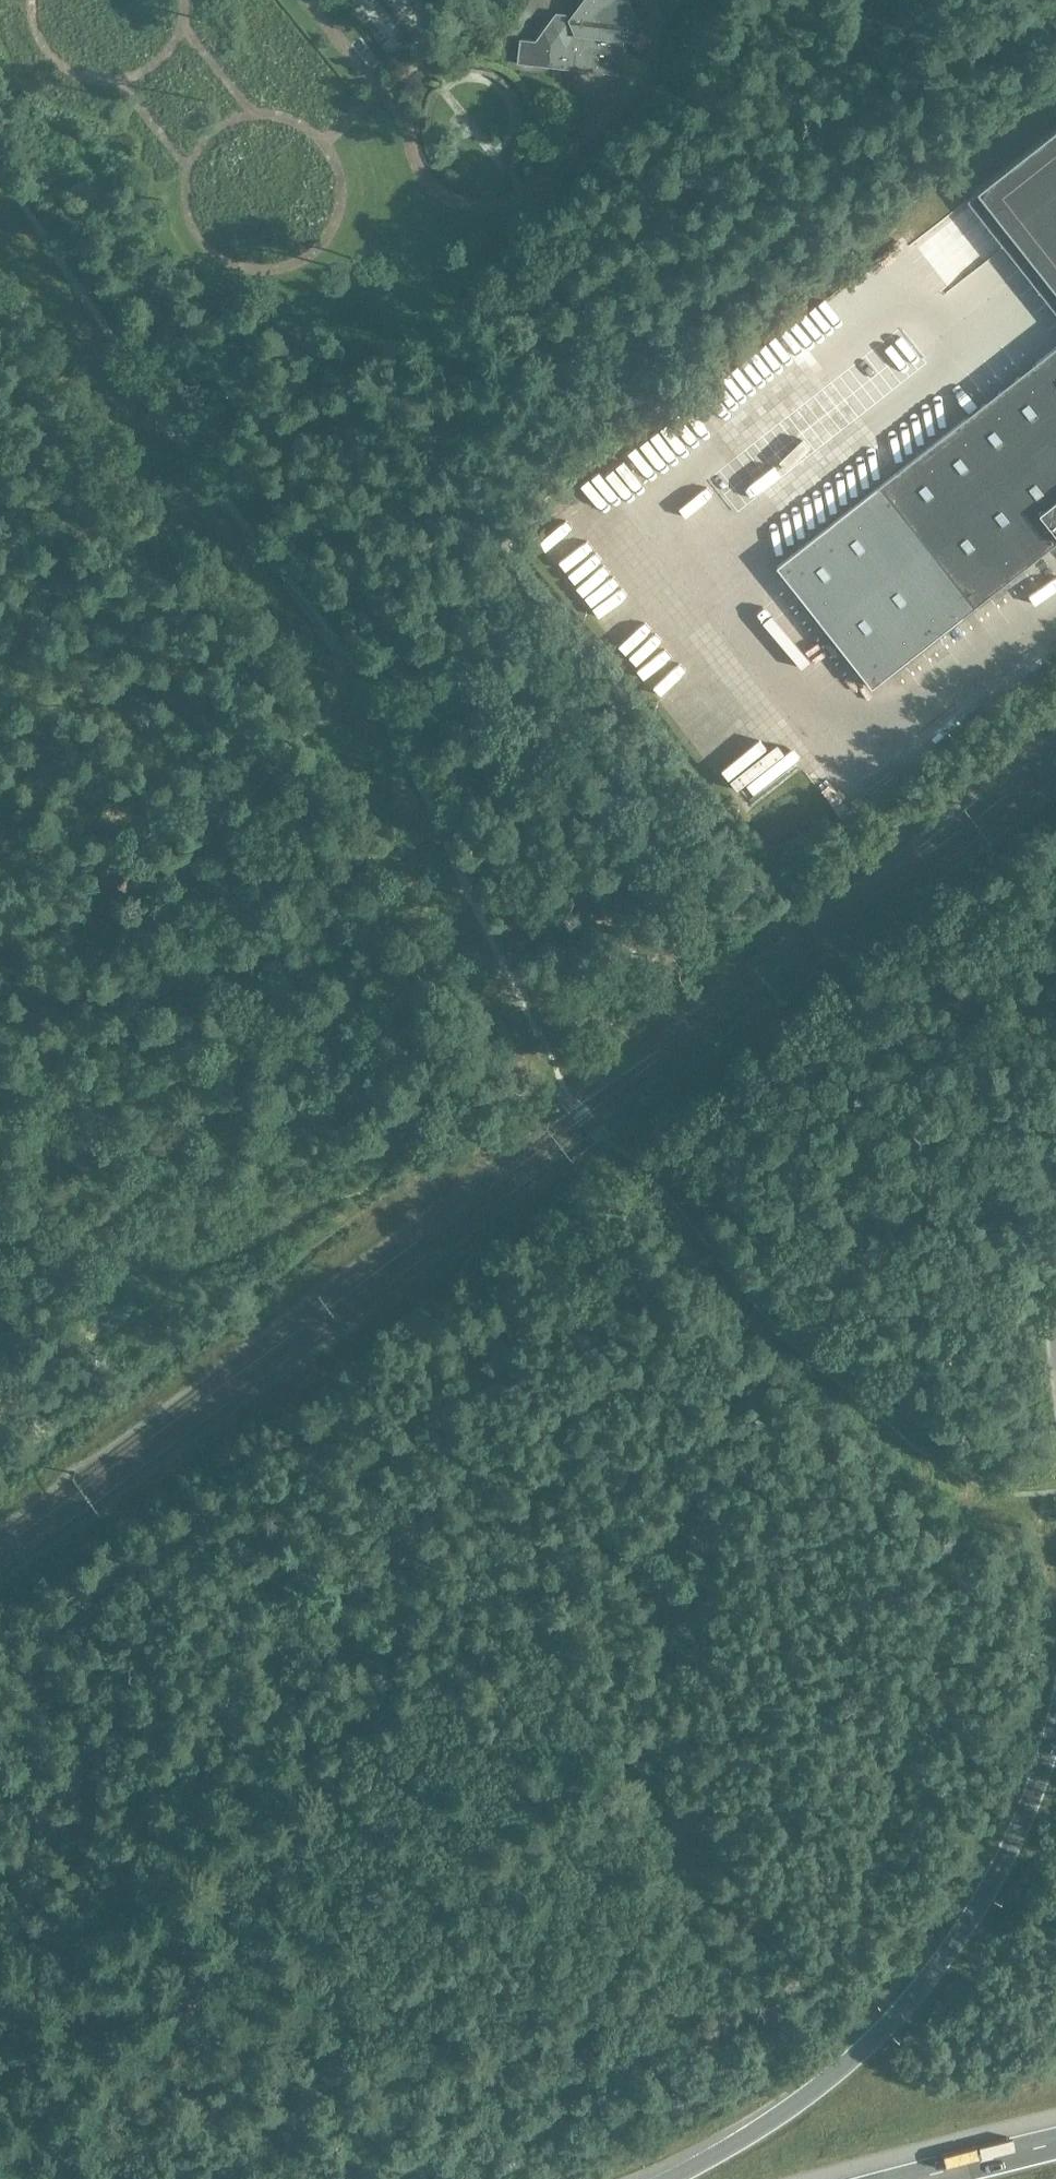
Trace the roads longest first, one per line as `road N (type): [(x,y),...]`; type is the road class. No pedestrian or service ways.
road 1 (track): [(0,179),(361,697)]
road 2 (motorway): [(1055,1717),(1008,1850),(926,1980),(887,2026),(798,2101),(658,2178)]
road 3 (track): [(361,697),(541,1068),(640,1170)]
road 4 (track): [(361,697),(279,764),(154,892),(124,932),(99,1014),(0,1091)]
road 5 (track): [(640,1170),(810,1362),(910,1443),(1018,1494),(1055,1491)]
road 6 (motorway): [(1055,2143),(908,2178)]

